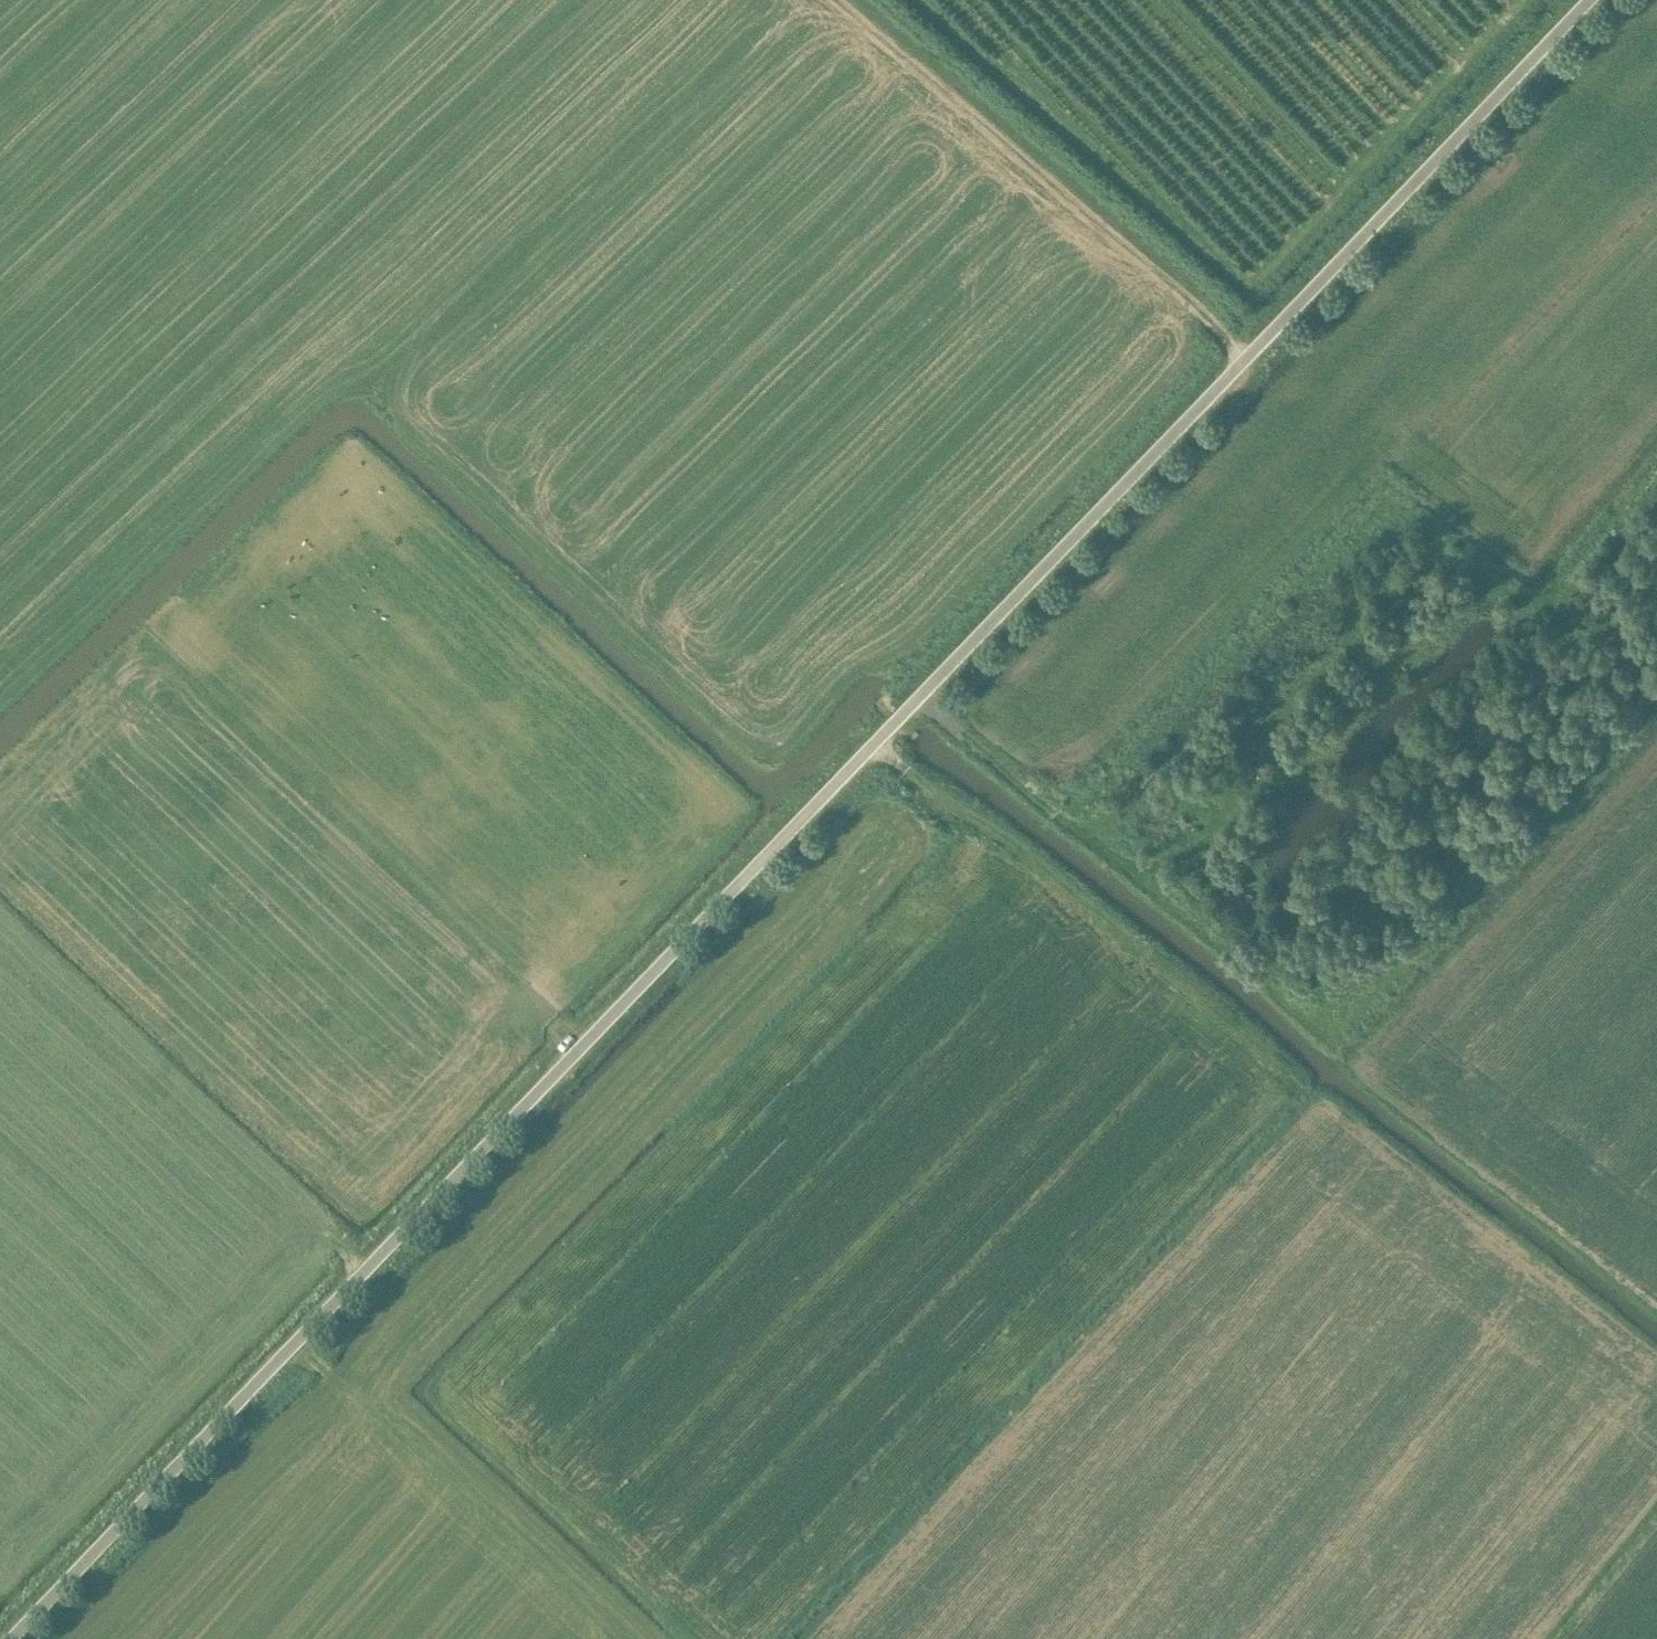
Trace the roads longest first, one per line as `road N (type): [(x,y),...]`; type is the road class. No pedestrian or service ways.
road 1 (unclassified): [(11,1638),(1589,0)]
road 2 (track): [(1246,358),(838,0)]
road 3 (track): [(1328,1036),(914,700)]

